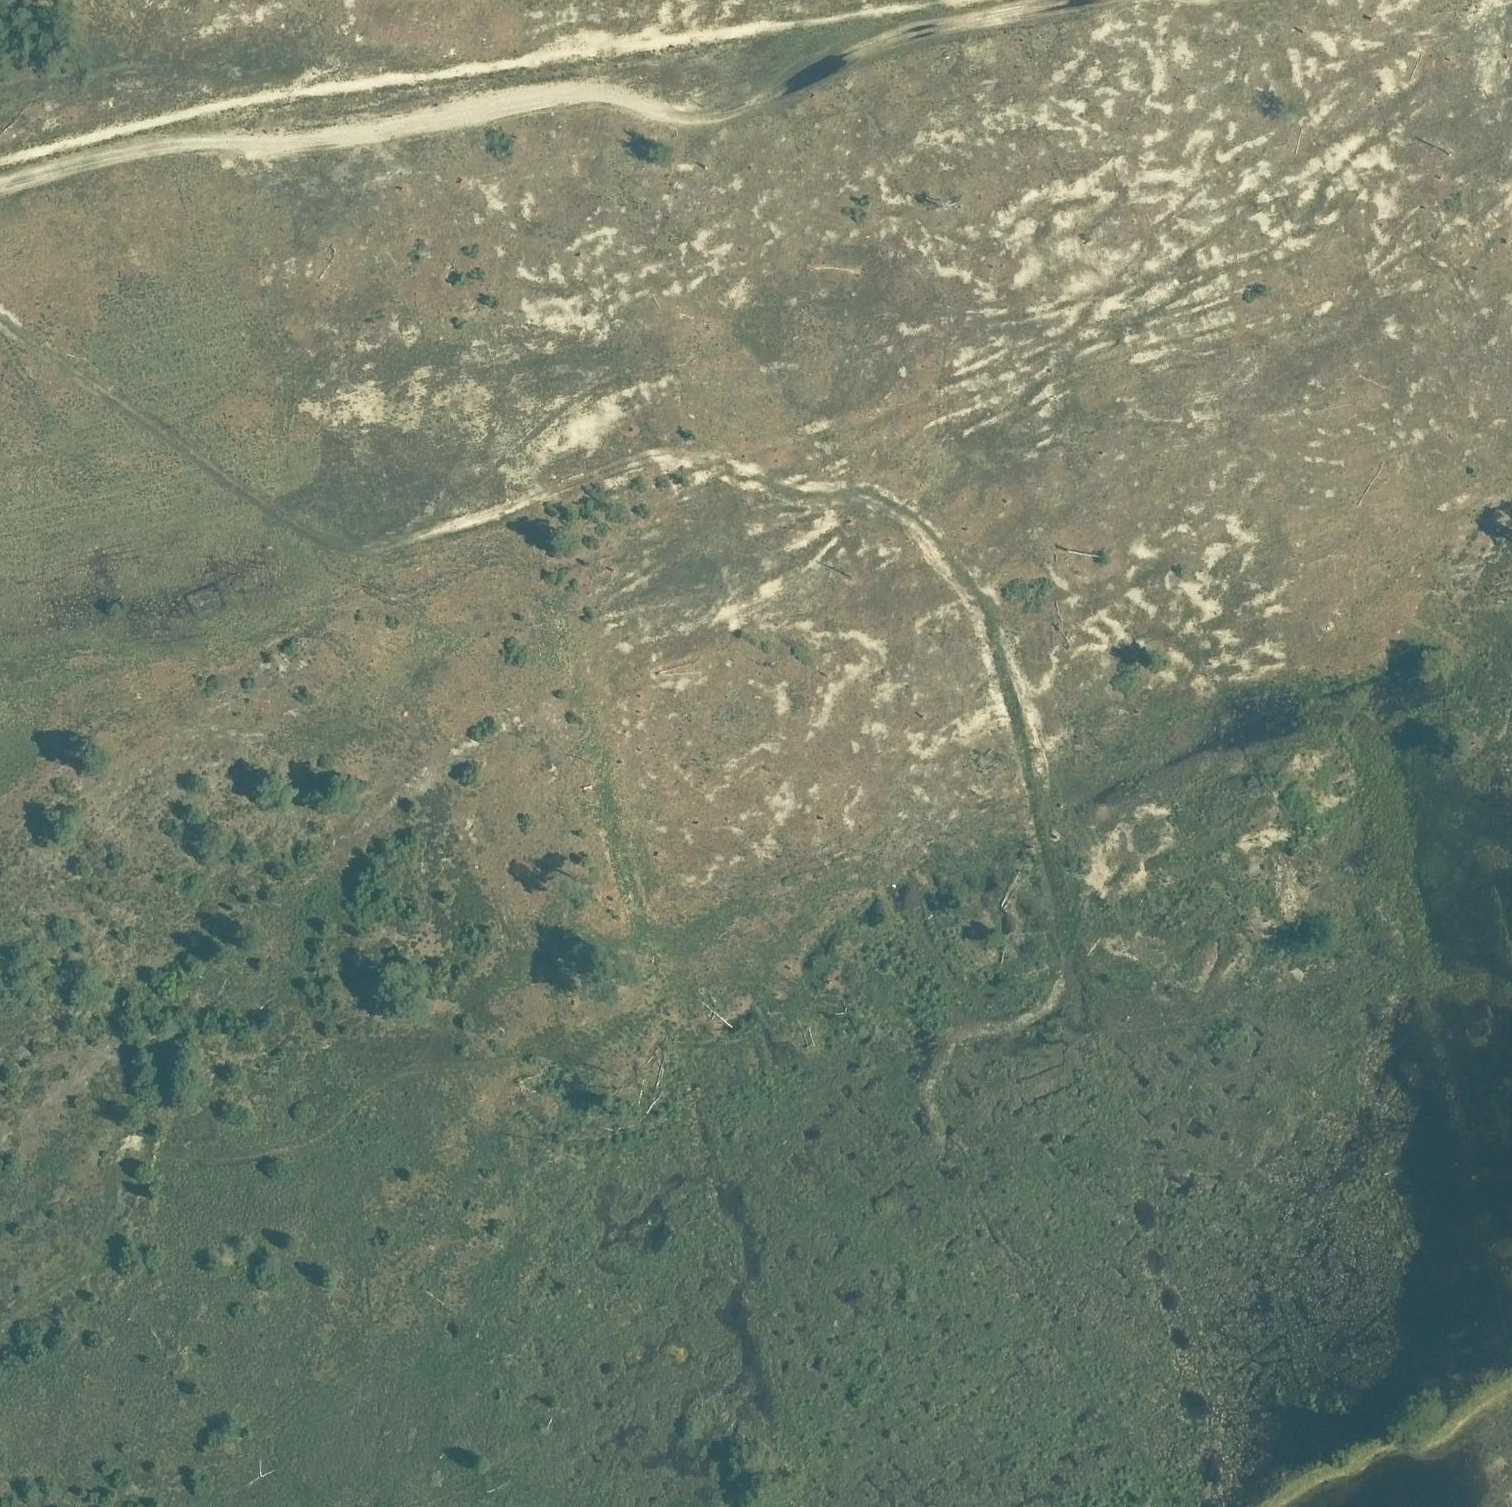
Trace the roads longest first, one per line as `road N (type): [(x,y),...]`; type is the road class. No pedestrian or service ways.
road 1 (track): [(1091,0),(881,45),(702,118),(578,91),(312,137),(125,148),(0,181)]

